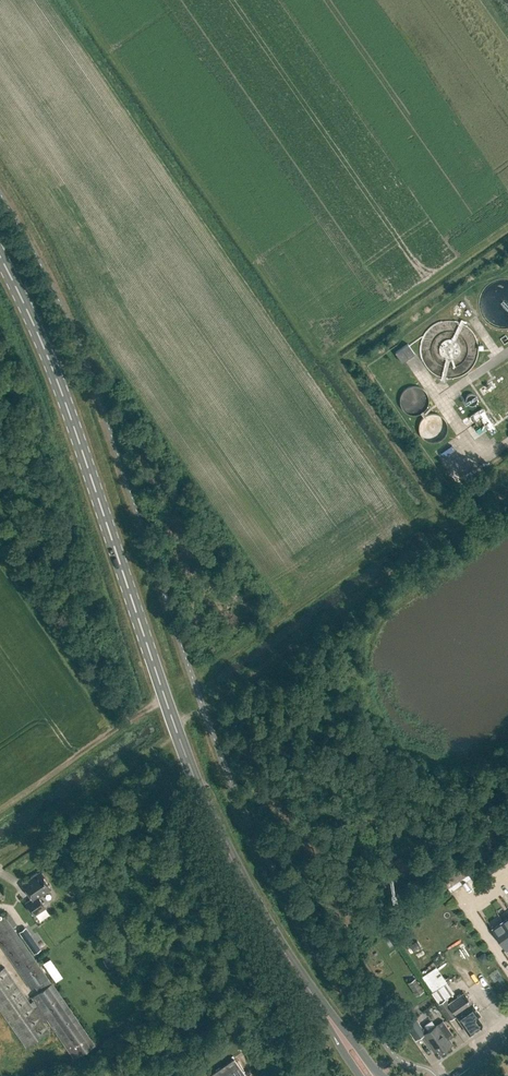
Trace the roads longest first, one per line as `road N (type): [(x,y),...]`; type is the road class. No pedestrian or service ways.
road 1 (primary): [(369,1075),(222,840),(45,345),(0,255)]
road 2 (track): [(155,747),(507,496)]
road 3 (track): [(155,747),(0,856)]

